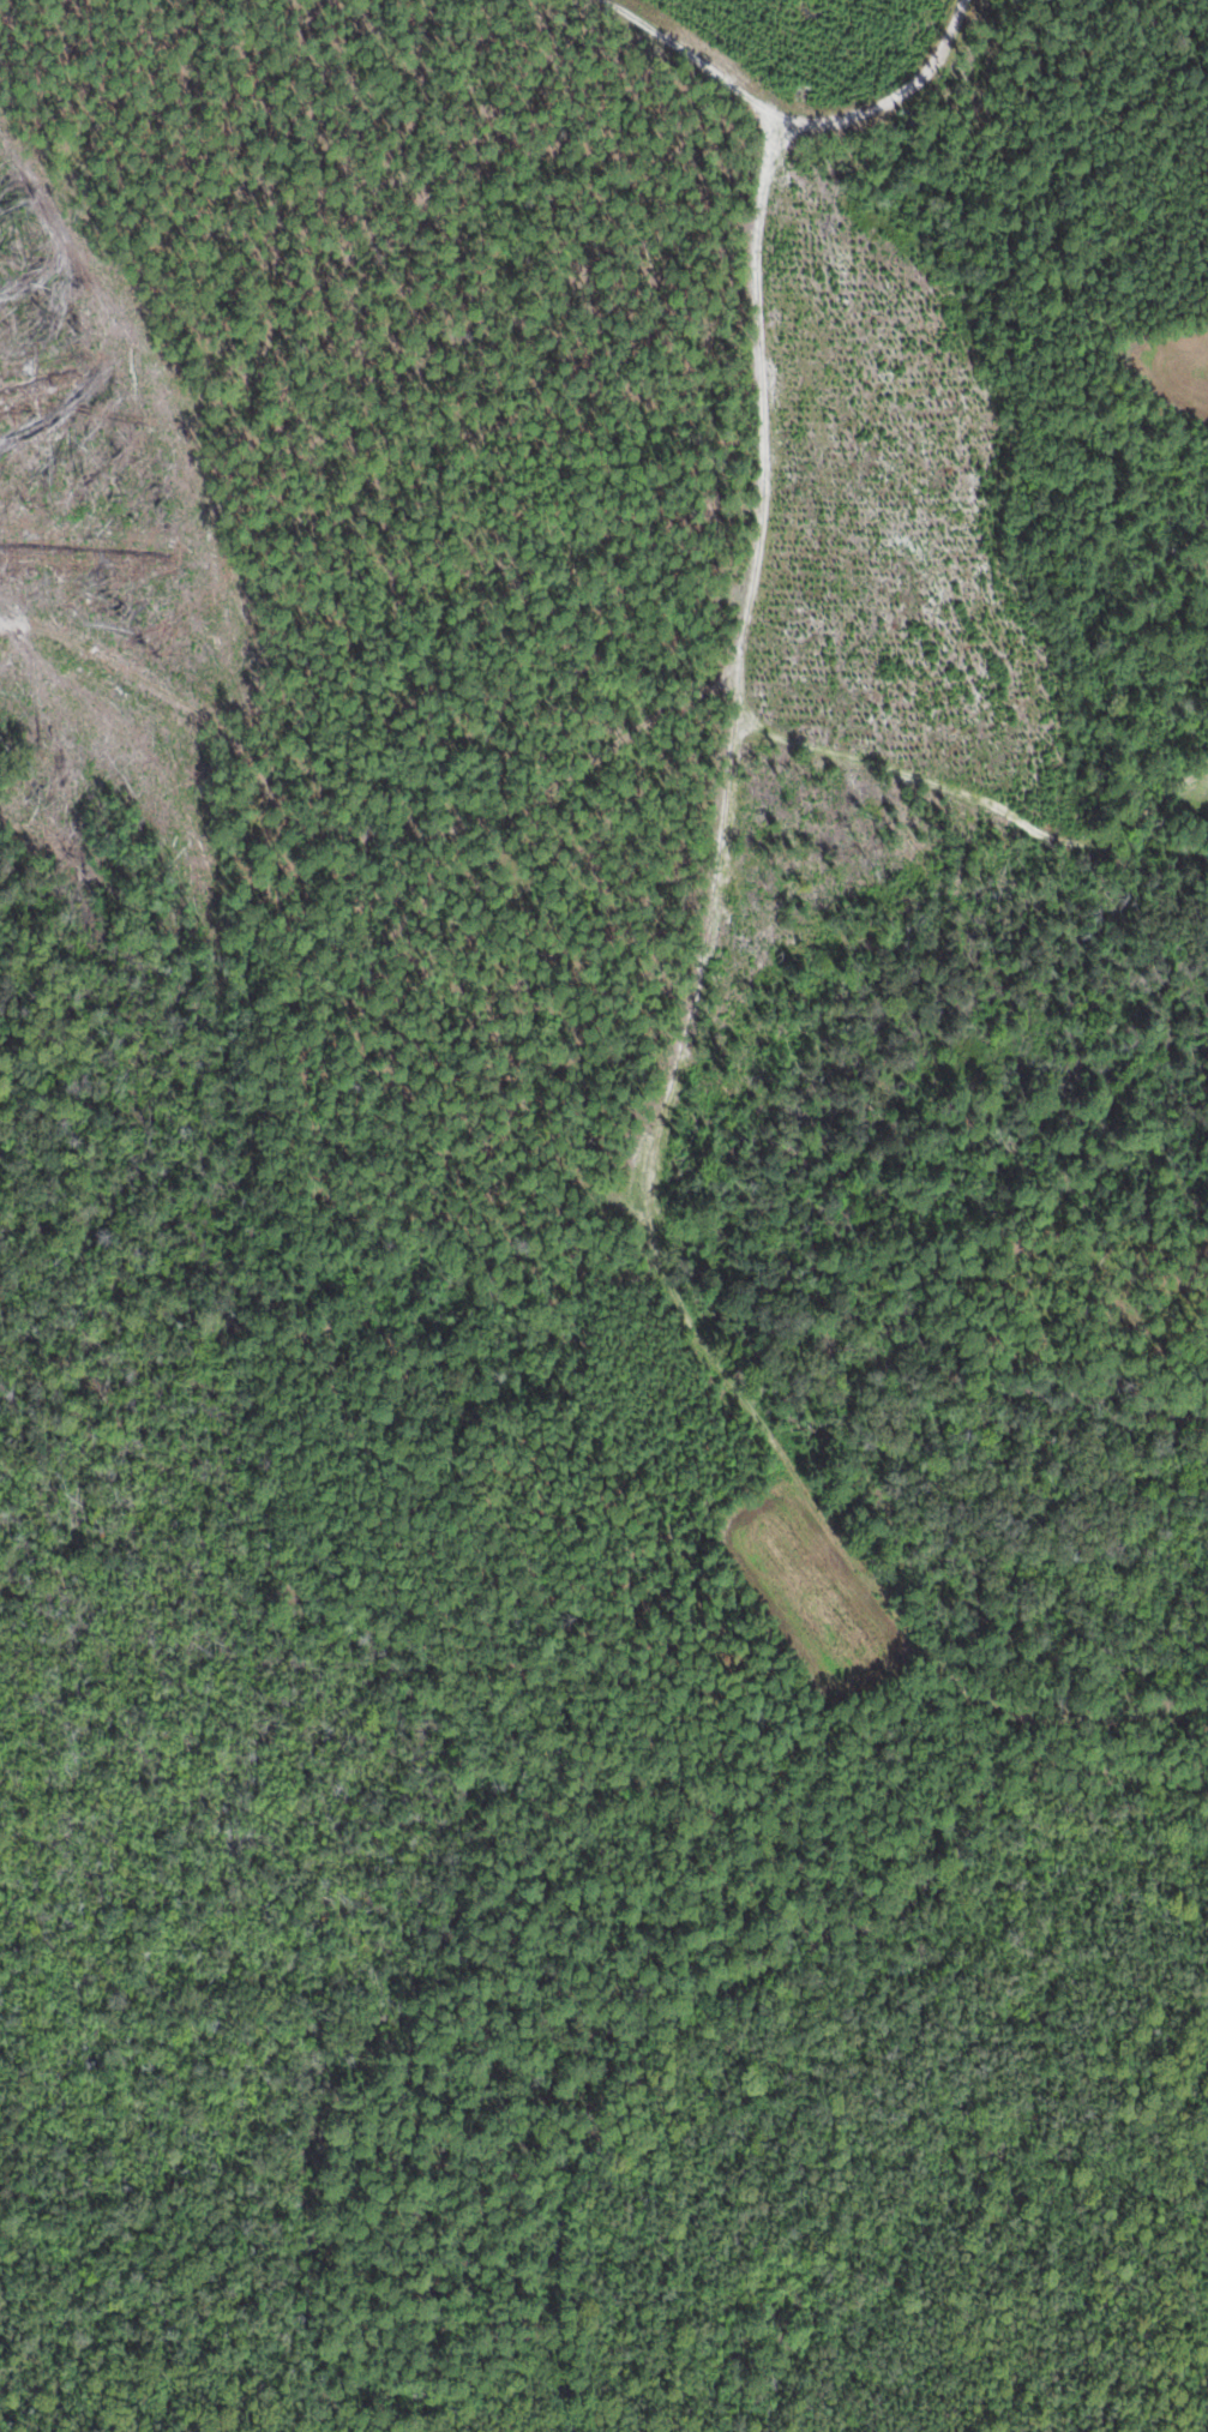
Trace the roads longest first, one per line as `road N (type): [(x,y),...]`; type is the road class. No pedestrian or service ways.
road 1 (residential): [(607,1287),(570,1280),(391,1194),(348,1157),(323,1063),(336,803),(206,697),(83,673),(0,690)]
road 2 (residential): [(699,1311),(613,1305),(607,1225),(597,1207),(615,1076),(699,1045)]
road 3 (residential): [(336,803),(515,797),(699,734)]
road 4 (residential): [(678,0),(823,29),(872,0)]

